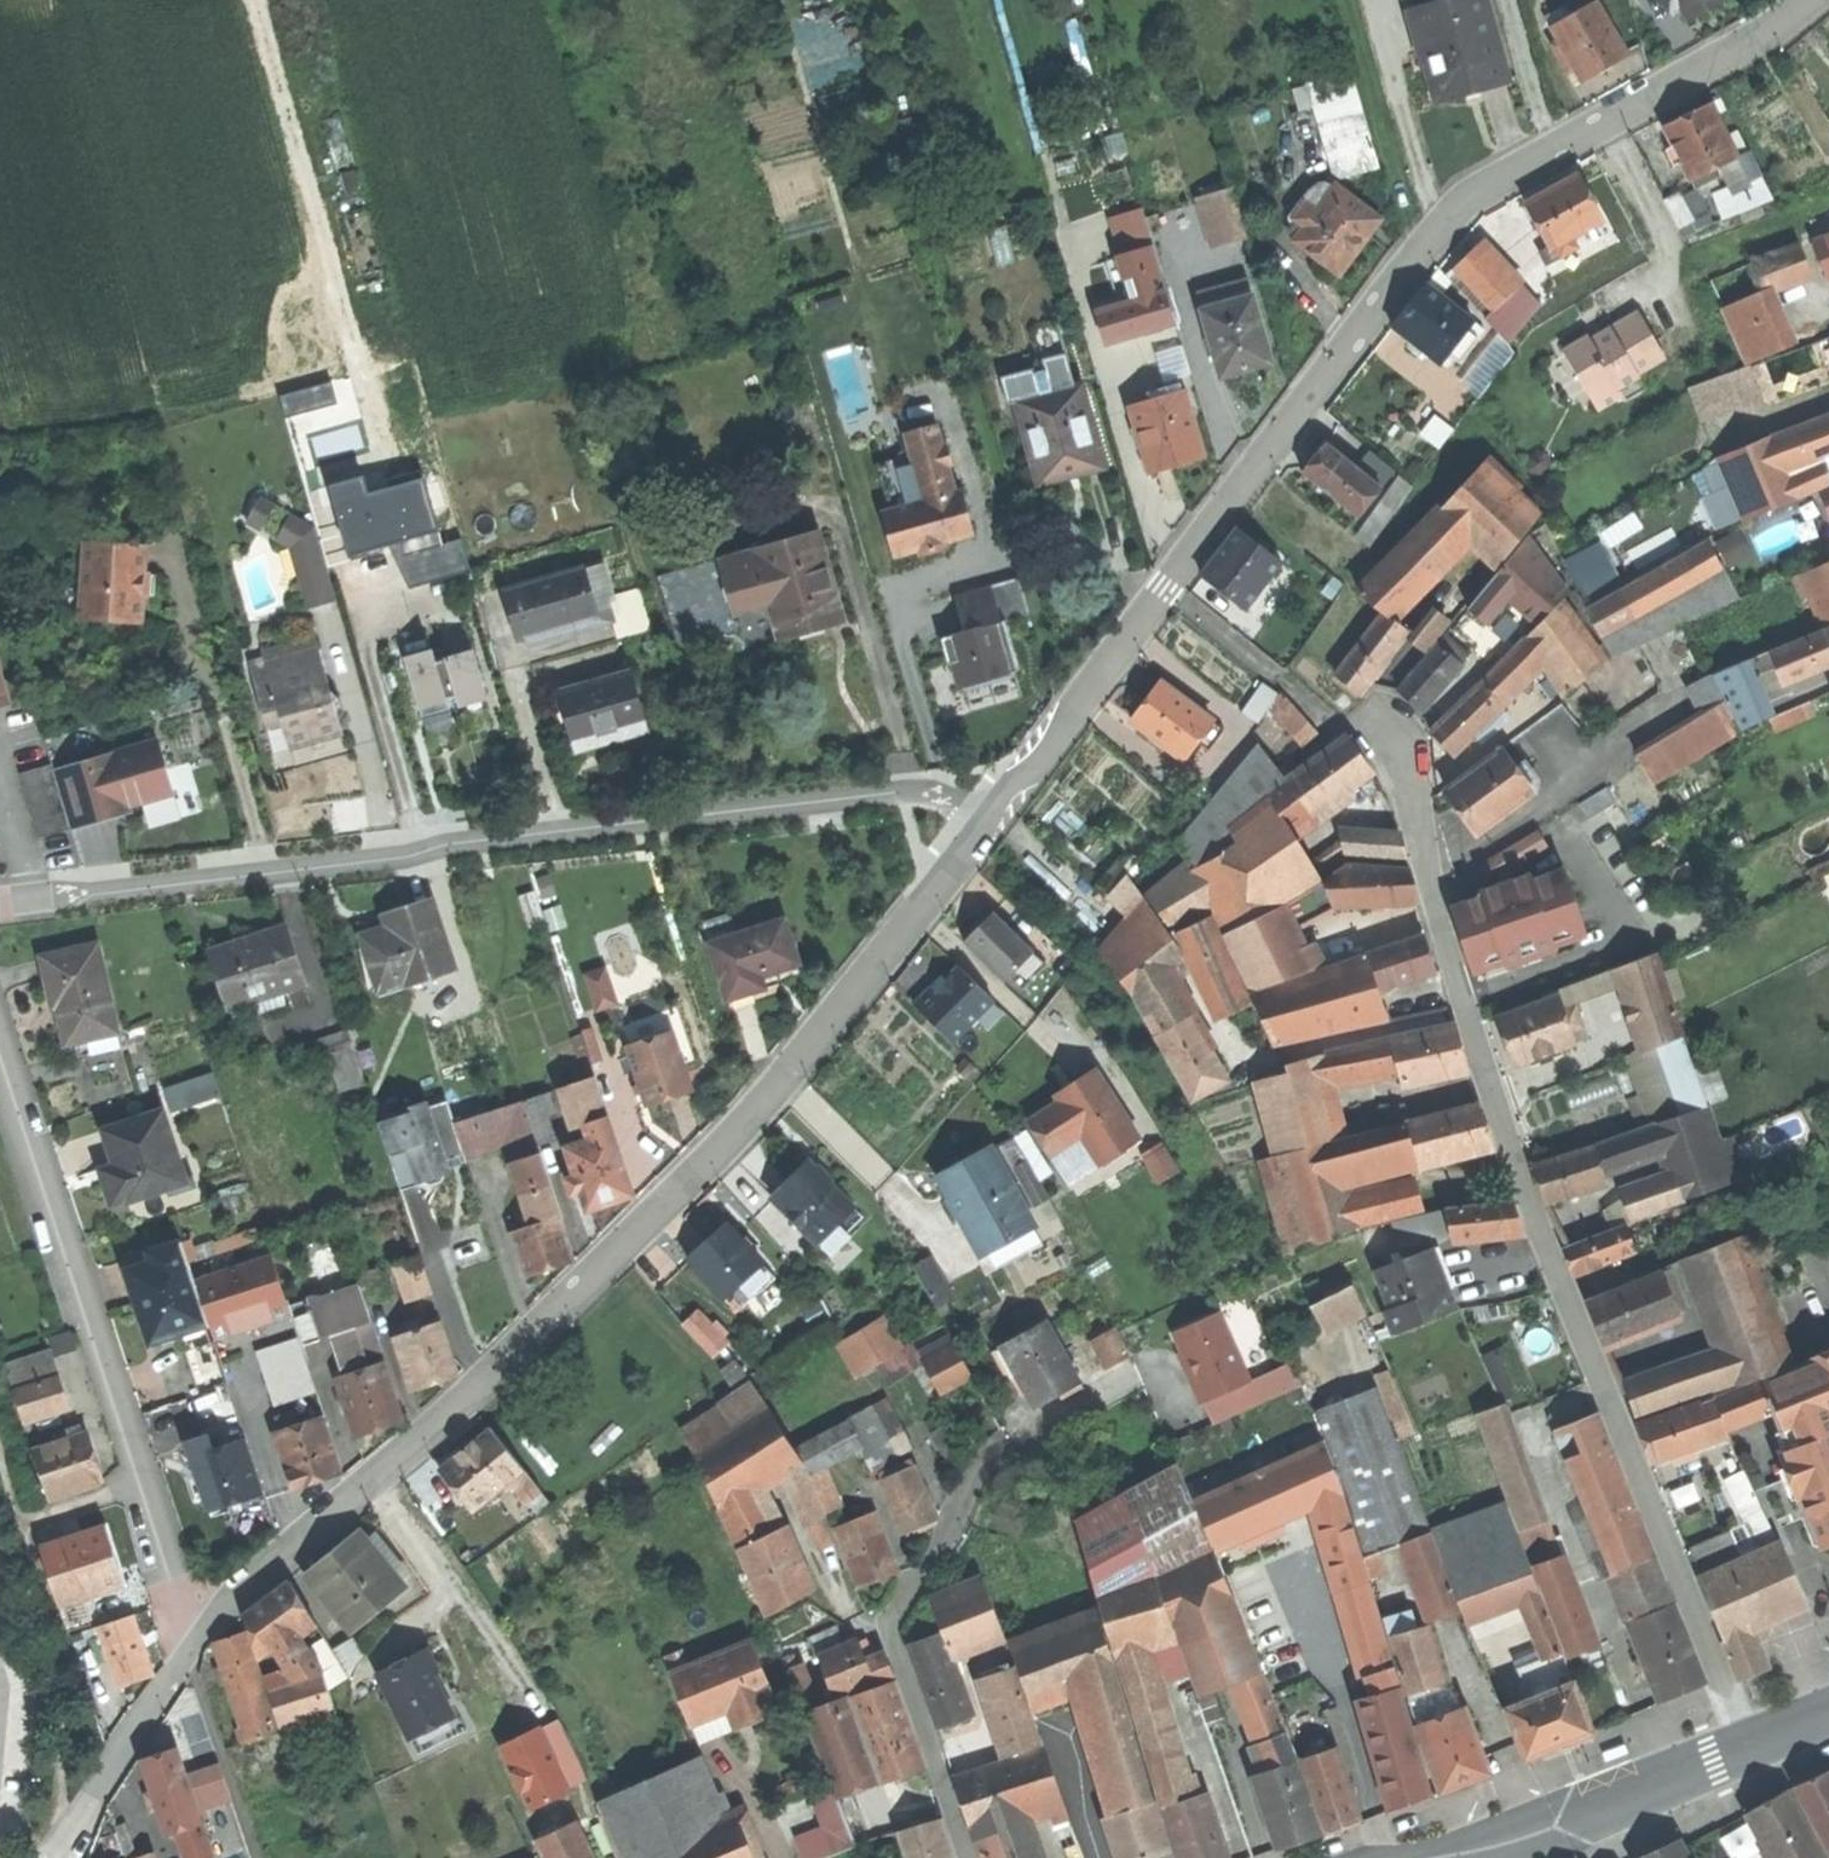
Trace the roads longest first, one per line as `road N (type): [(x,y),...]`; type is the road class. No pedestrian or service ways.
road 1 (residential): [(1823,0),(1773,43),(1449,218),(1005,808)]
road 2 (residential): [(1005,808),(765,1115),(446,1432),(193,1644)]
road 3 (residential): [(1750,1751),(1524,1193),(1441,926),(1418,797),(1381,731)]
road 4 (residential): [(1005,808),(968,791),(0,912)]
road 5 (residential): [(0,1032),(193,1644)]
road 6 (residential): [(970,1857),(890,1630),(981,1464)]
road 7 (tertiary): [(1750,1751),(1537,1834),(1448,1857)]
road 8 (residential): [(193,1644),(46,1857)]

